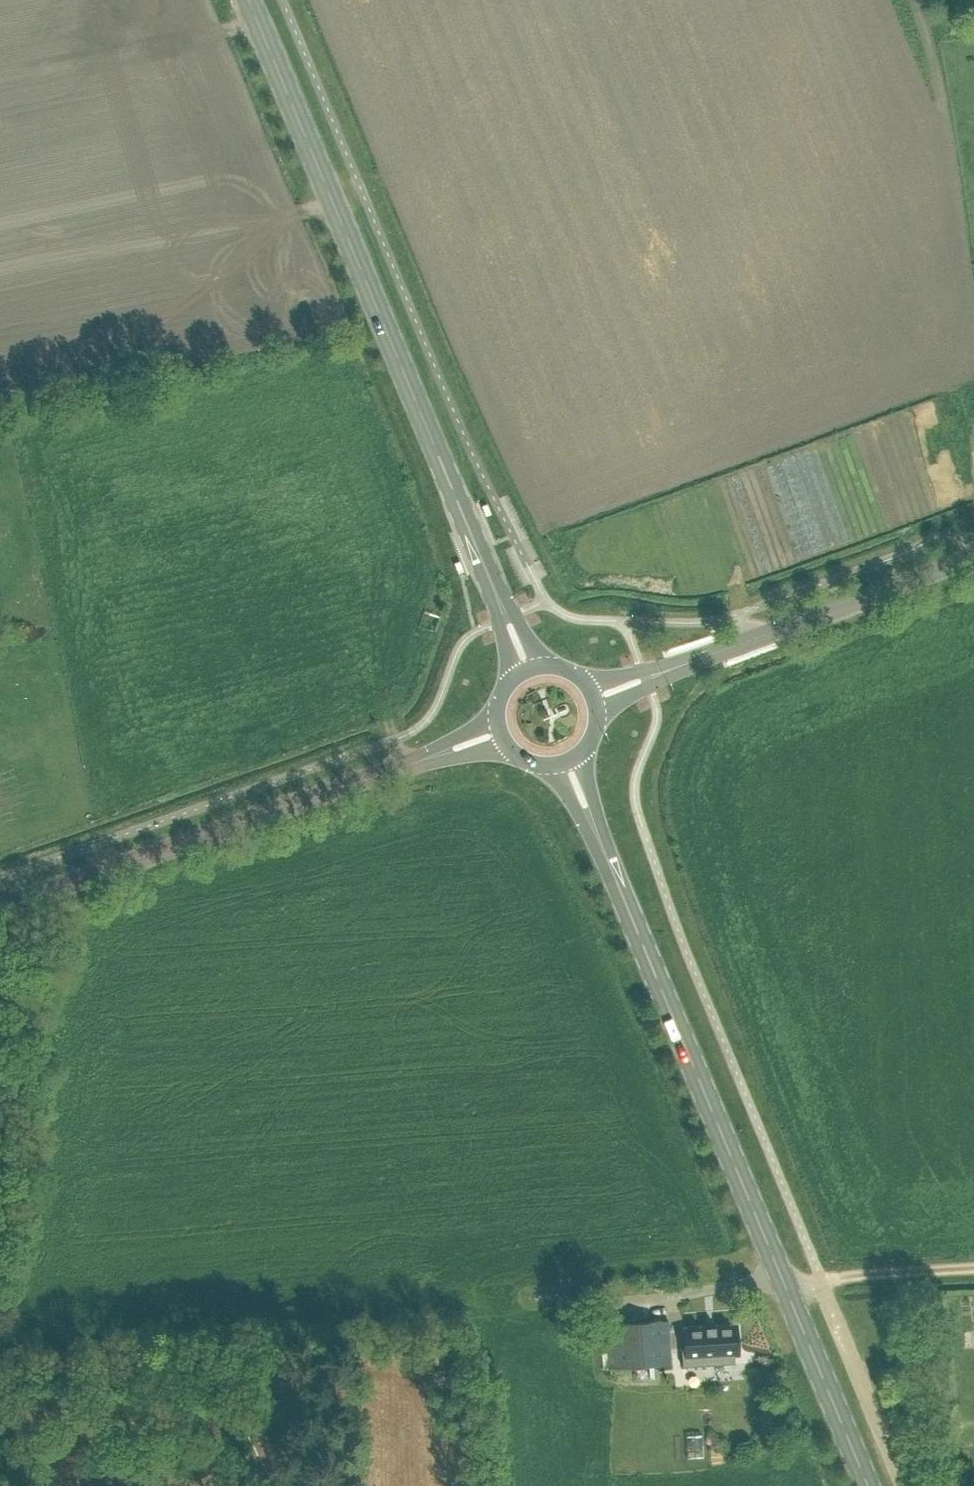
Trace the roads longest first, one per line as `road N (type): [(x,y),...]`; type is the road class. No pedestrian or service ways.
road 1 (secondary): [(869,1485),(570,762)]
road 2 (secondary): [(529,669),(249,0)]
road 3 (tertiary): [(0,905),(499,731)]
road 4 (tertiary): [(595,696),(973,554)]
road 5 (track): [(821,1279),(973,1269)]

